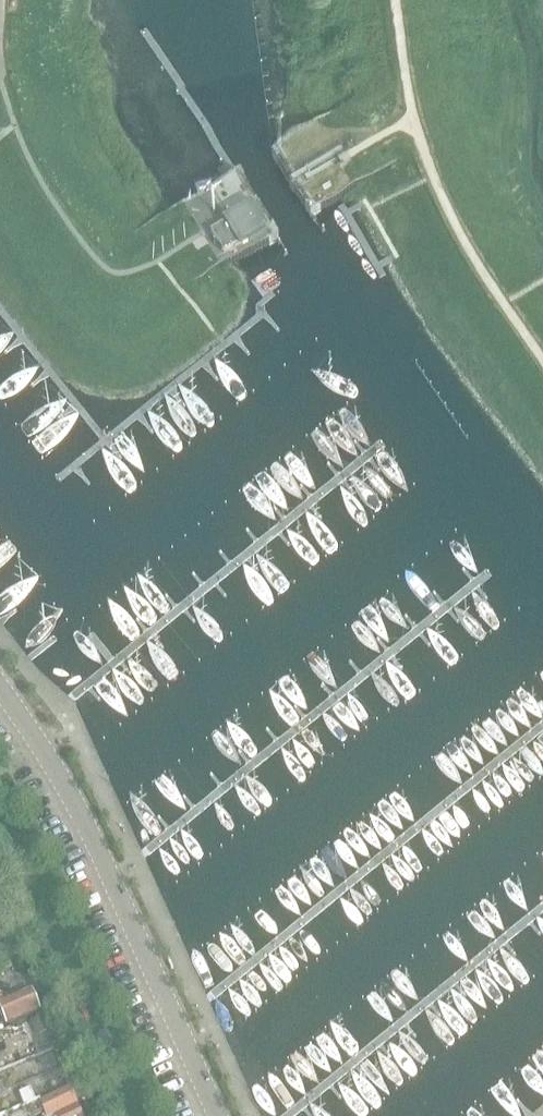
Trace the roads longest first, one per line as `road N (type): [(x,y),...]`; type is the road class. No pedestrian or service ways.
road 1 (tertiary): [(214,1115),(67,786),(0,687)]

